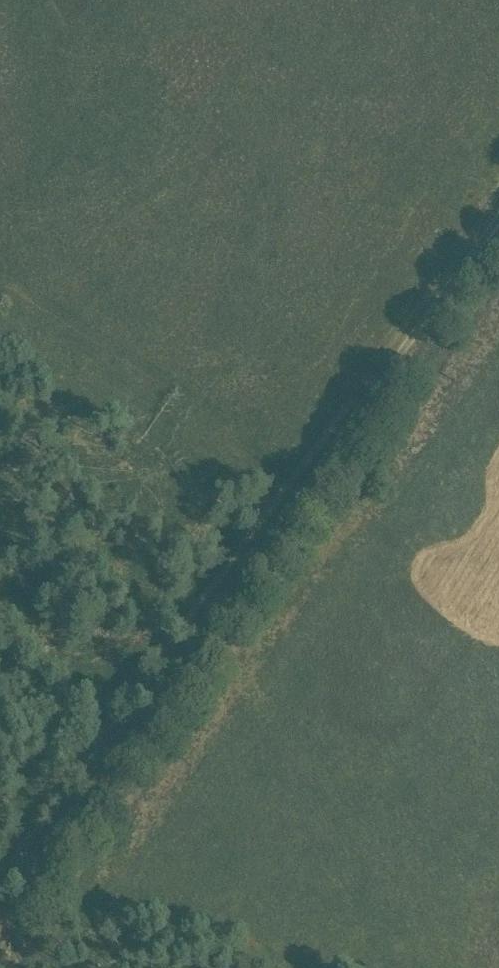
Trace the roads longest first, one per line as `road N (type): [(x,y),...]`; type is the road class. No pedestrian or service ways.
road 1 (track): [(498,219),(312,492),(0,914)]

